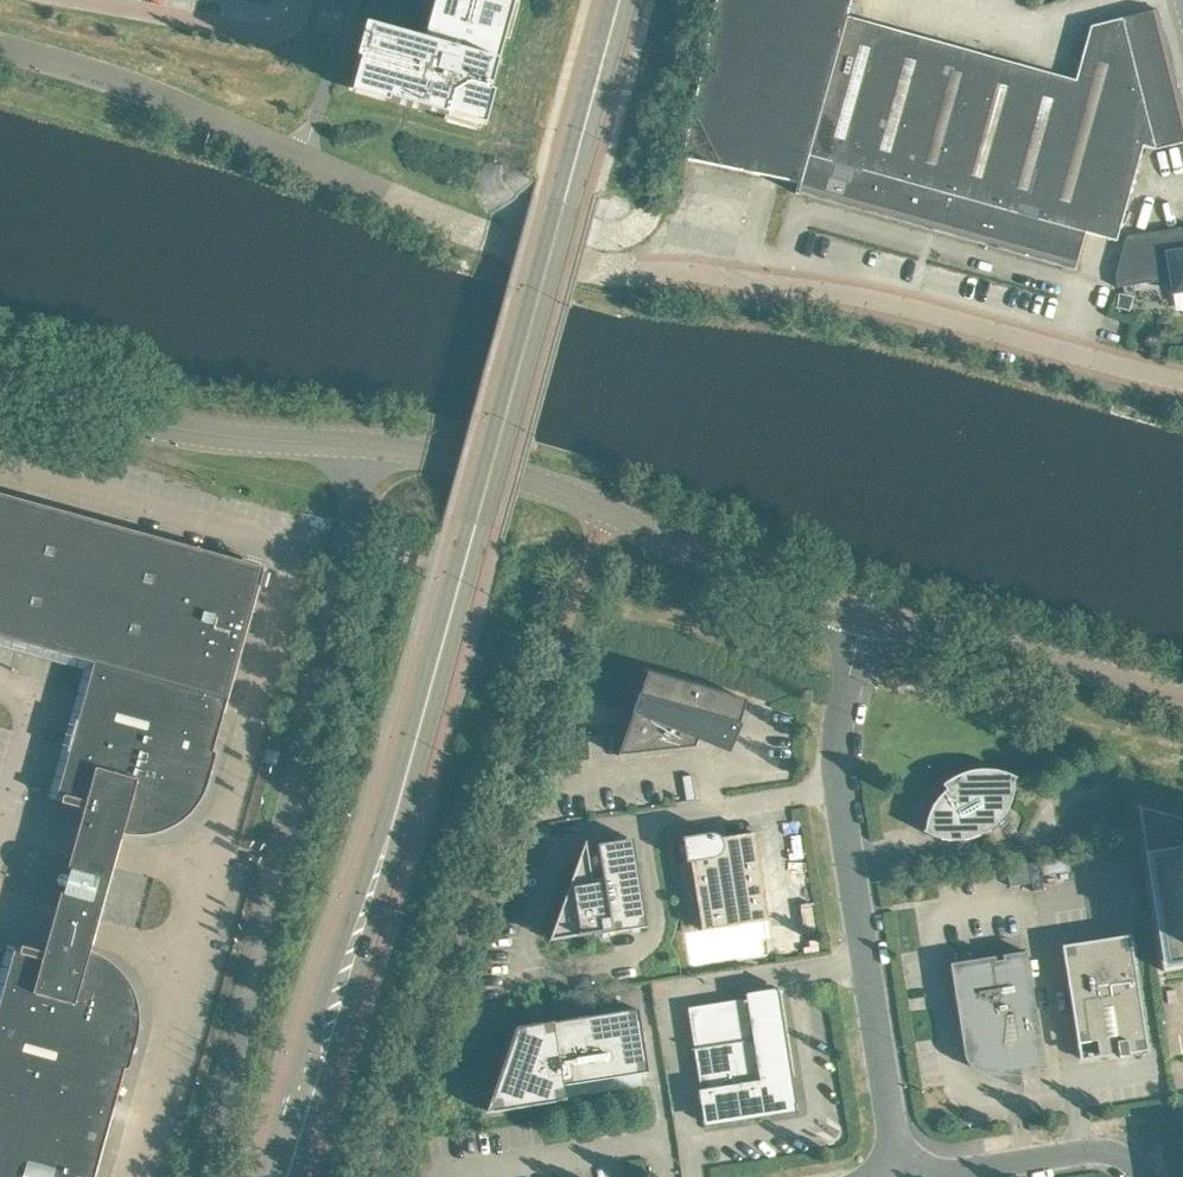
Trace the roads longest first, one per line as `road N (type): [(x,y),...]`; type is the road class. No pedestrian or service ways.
road 1 (secondary): [(283,1176),(619,0)]
road 2 (unclassified): [(349,443),(346,541),(212,1138)]
road 3 (unclassified): [(899,1176),(840,791),(840,709),(862,616)]
road 4 (unclassified): [(640,261),(875,291),(1182,378)]
road 5 (unclassified): [(862,616),(725,569),(532,481),(447,455),(349,443)]
road 6 (unclassified): [(349,443),(156,423),(0,385)]
road 7 (unclassified): [(1182,699),(1032,653),(862,616)]
road 8 (unclassified): [(912,1176),(1087,1150),(1127,1159),(1147,1176)]
road 9 (residential): [(303,0),(293,21),(265,32),(80,0)]

